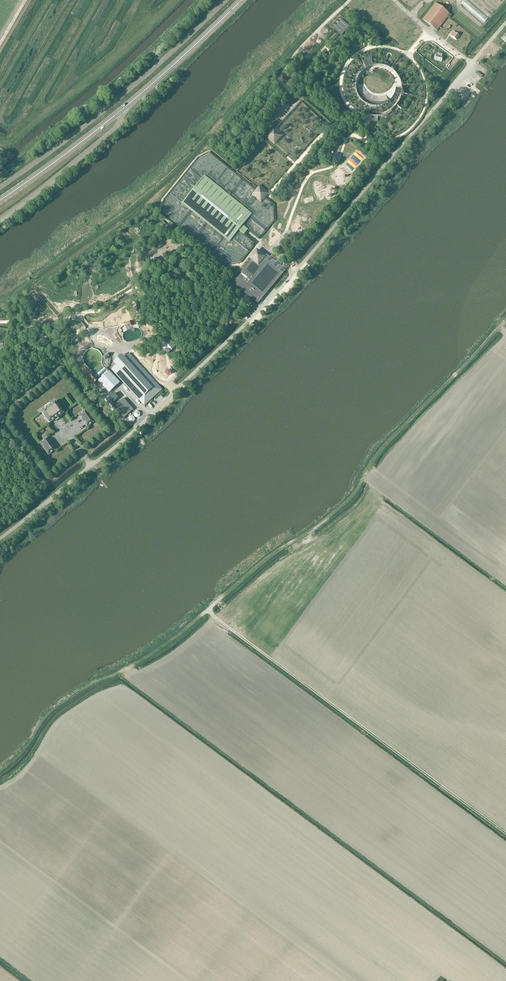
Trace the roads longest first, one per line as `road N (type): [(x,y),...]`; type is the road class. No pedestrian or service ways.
road 1 (track): [(0,769),(59,704),(207,611),(505,834)]
road 2 (track): [(505,321),(379,451),(354,495),(207,611)]
road 3 (primary): [(0,201),(104,125),(242,0)]

